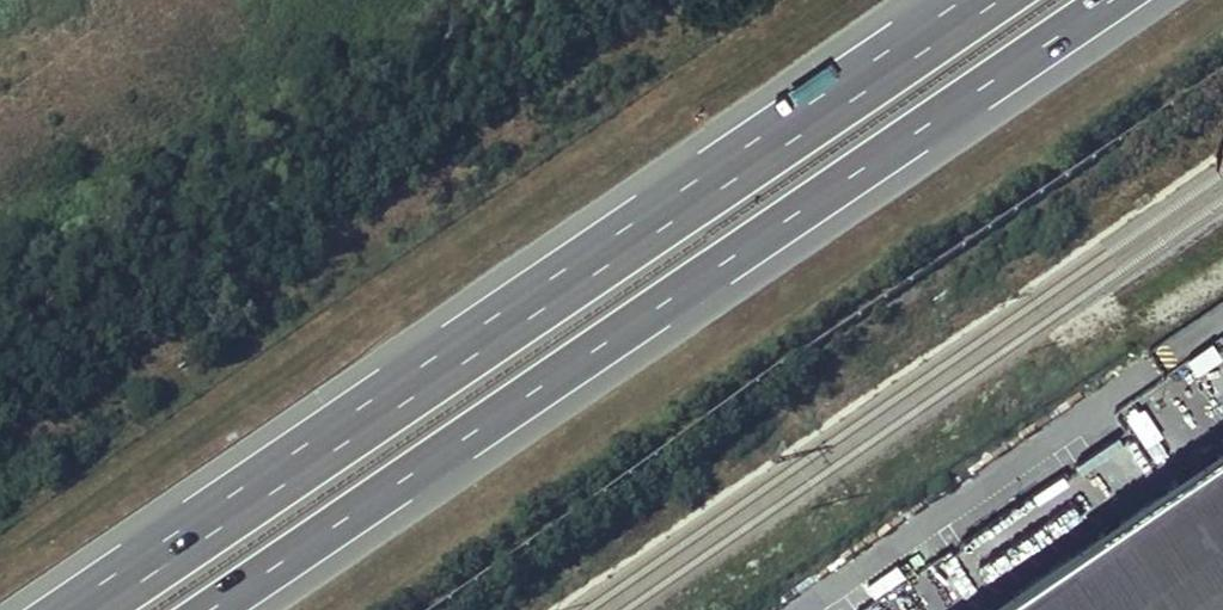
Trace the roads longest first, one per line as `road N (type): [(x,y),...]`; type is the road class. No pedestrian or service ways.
road 1 (motorway): [(213,609),(1114,0)]
road 2 (motorway): [(982,0),(86,609)]

